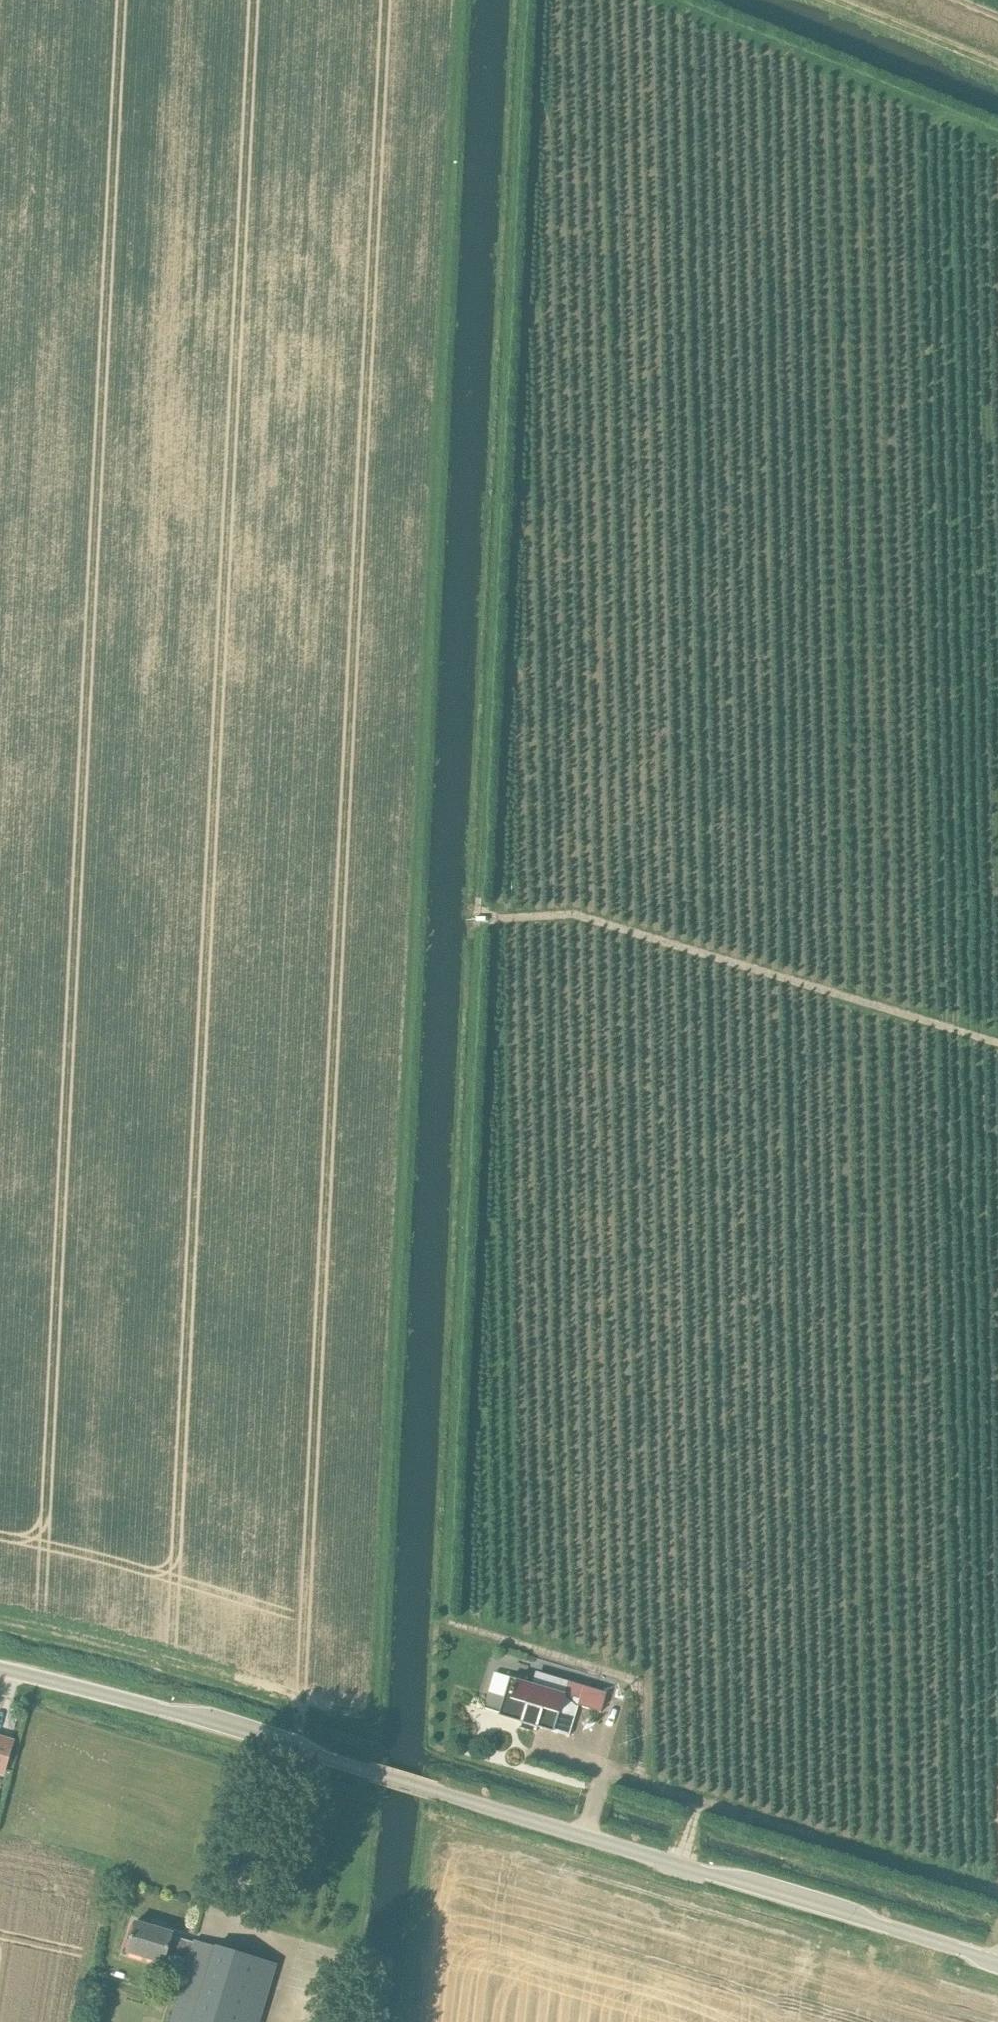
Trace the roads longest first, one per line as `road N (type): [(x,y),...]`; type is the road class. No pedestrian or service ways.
road 1 (unclassified): [(997,1967),(0,1680)]

